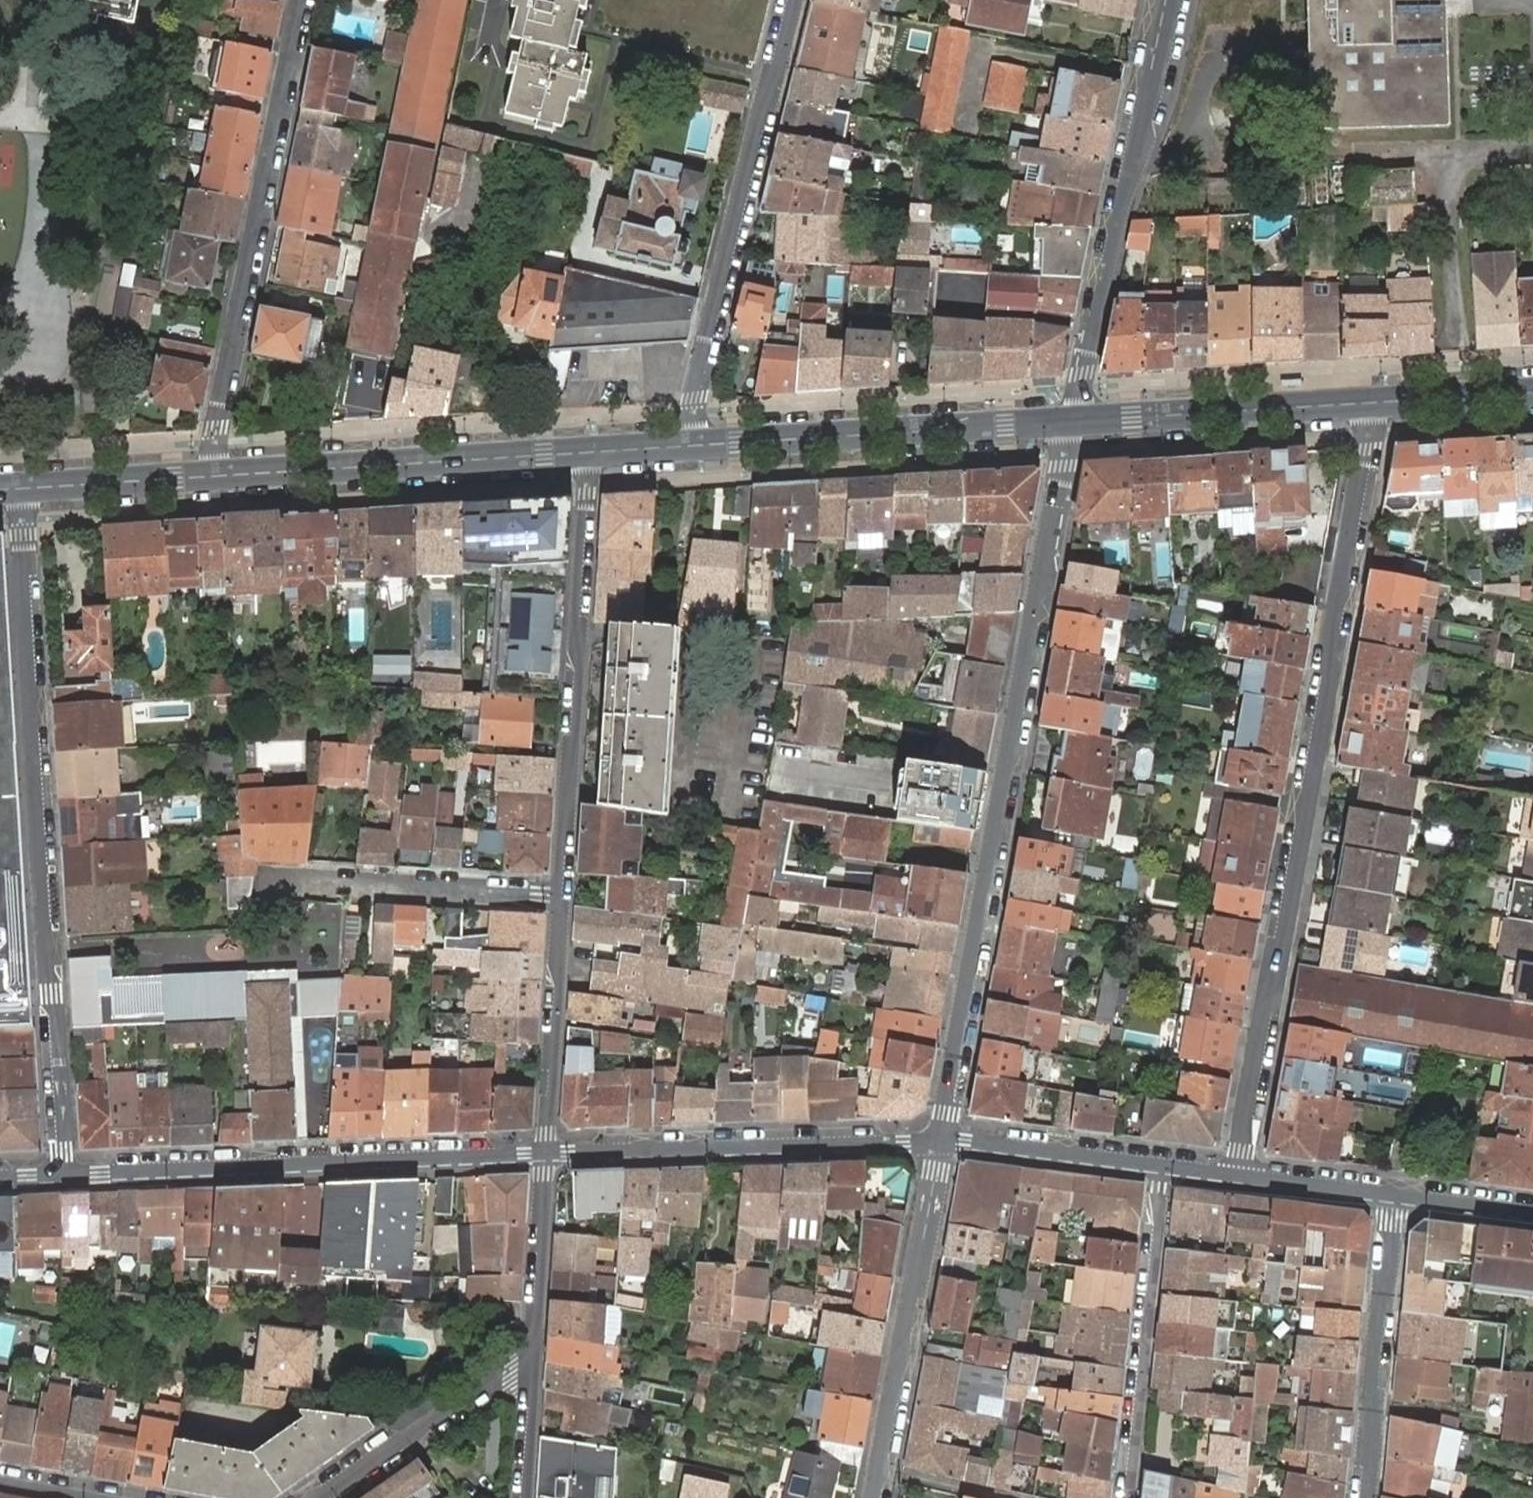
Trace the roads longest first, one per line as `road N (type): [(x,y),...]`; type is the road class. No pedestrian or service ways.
road 1 (residential): [(1374,403),(1236,1176)]
road 2 (residential): [(942,1142),(1070,422)]
road 3 (residential): [(63,1175),(23,488)]
road 4 (residential): [(63,1175),(548,1153)]
road 5 (residential): [(305,0),(215,442),(218,476)]
road 6 (residential): [(795,0),(690,399),(692,445)]
road 7 (residential): [(586,452),(563,895)]
road 8 (residential): [(1070,422),(1169,0)]
road 9 (residential): [(548,1153),(942,1142)]
road 10 (secondary): [(1070,422),(692,445)]
road 11 (secondary): [(586,452),(218,476)]
road 12 (residential): [(879,1469),(942,1142)]
road 13 (residential): [(1163,1167),(1125,1497)]
road 14 (residential): [(1396,1193),(1364,1497)]
road 15 (secondary): [(1374,403),(1070,422)]
road 16 (residential): [(264,881),(563,895)]
road 17 (residential): [(563,895),(548,1153)]
road 18 (residential): [(536,1362),(516,1368),(336,1497)]
road 19 (residential): [(942,1142),(1163,1167)]
road 20 (residential): [(548,1153),(536,1362)]
road 21 (secondary): [(218,476),(23,488)]
road 22 (residential): [(1236,1176),(1396,1193)]
road 23 (secondary): [(1532,393),(1374,403)]
road 24 (residential): [(1396,1193),(1532,1207)]
road 25 (residential): [(536,1362),(528,1497)]
road 26 (residential): [(879,1469),(1007,1497)]

